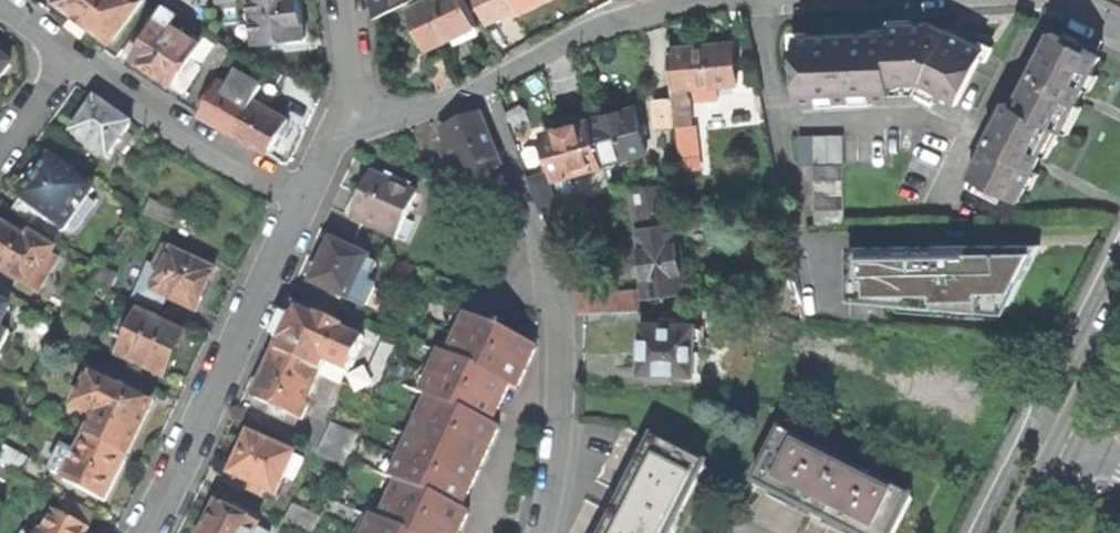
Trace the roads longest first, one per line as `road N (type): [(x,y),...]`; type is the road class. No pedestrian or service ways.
road 1 (residential): [(352,101),(397,117),(479,91),(606,25),(716,0)]
road 2 (residential): [(303,196),(146,532)]
road 3 (residential): [(541,234),(559,282),(565,416),(544,532)]
road 4 (residential): [(71,54),(303,196)]
road 5 (residential): [(1062,436),(1119,328)]
road 6 (residential): [(0,151),(71,54)]

